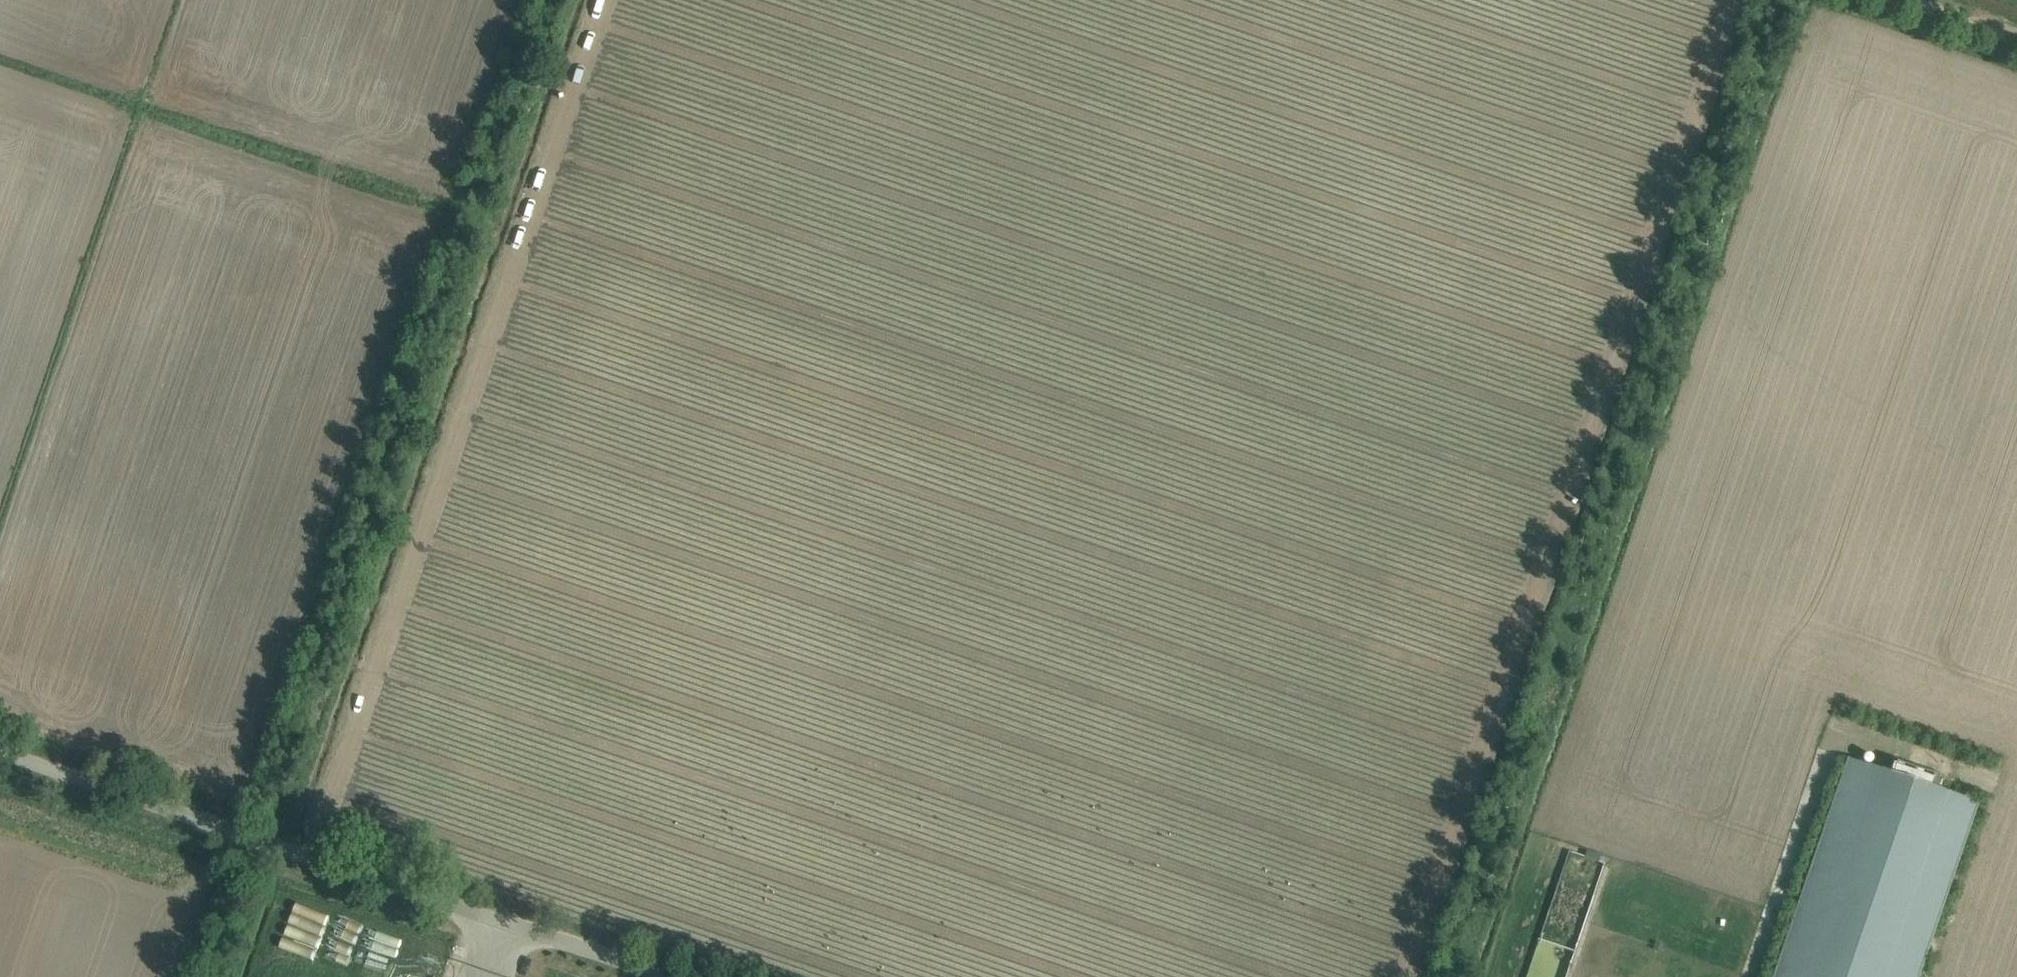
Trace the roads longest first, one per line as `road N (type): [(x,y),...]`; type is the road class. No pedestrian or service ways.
road 1 (unclassified): [(686,976),(0,746)]
road 2 (track): [(1892,0),(2016,42)]

